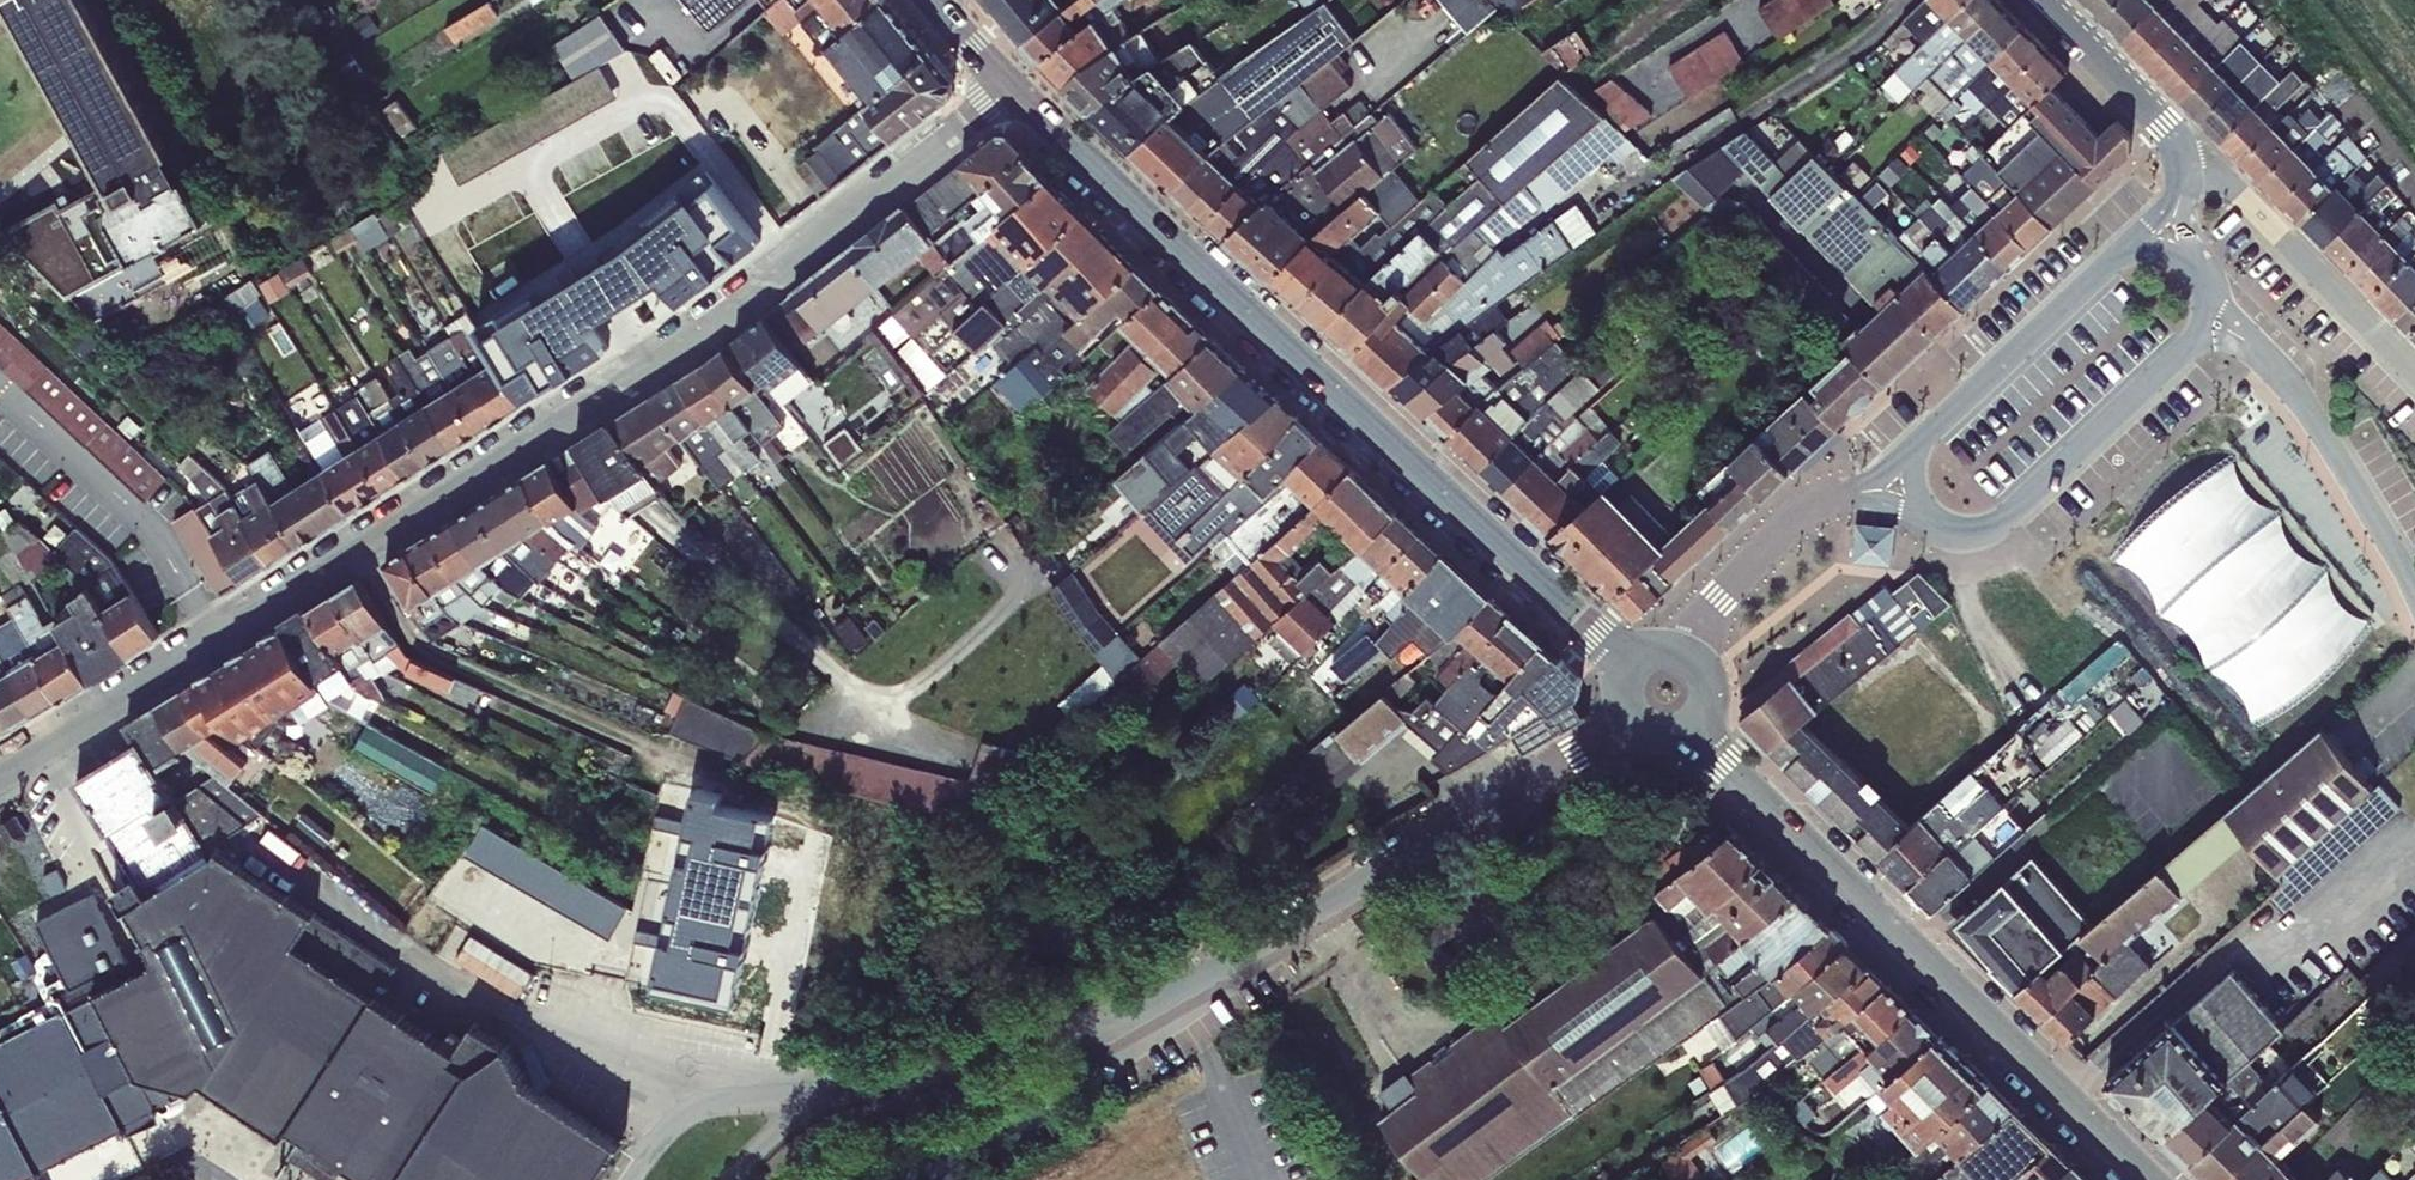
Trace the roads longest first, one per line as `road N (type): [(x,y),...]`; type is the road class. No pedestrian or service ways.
road 1 (residential): [(0,764),(725,314),(1012,88)]
road 2 (residential): [(1630,705),(1170,1003),(992,1074),(817,1096)]
road 3 (tertiary): [(1630,669),(1012,88)]
road 4 (tertiary): [(2155,1179),(1690,724)]
road 5 (residential): [(2414,610),(2270,371),(2213,321)]
road 6 (residential): [(1951,529),(1992,526),(2022,509),(2213,321)]
road 7 (residential): [(2204,161),(2216,161),(2414,363)]
road 8 (residential): [(2121,256),(1915,453)]
road 9 (residential): [(2044,0),(2204,161)]
road 10 (residential): [(1690,651),(1740,572),(1818,499)]
road 11 (residential): [(745,1094),(682,1122),(633,1179)]
road 12 (residential): [(1818,499),(1878,505),(1951,529)]
road 13 (residential): [(2204,161),(2169,216),(2121,256)]

